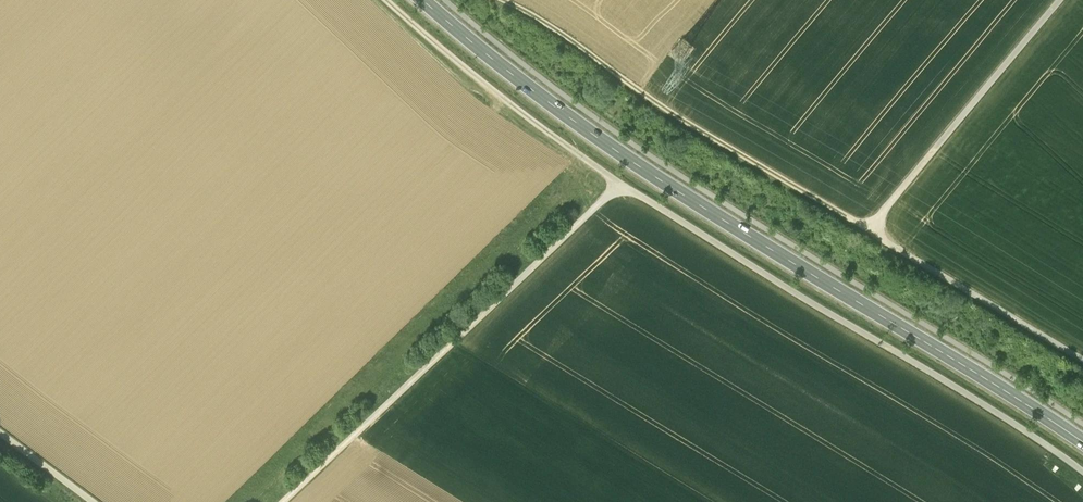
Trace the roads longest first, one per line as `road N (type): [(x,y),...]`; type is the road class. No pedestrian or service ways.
road 1 (secondary): [(1082,444),(640,167),(426,0)]
road 2 (track): [(1059,0),(869,229),(1082,361)]
road 3 (track): [(1082,474),(620,186)]
road 4 (track): [(620,186),(285,501)]
road 5 (track): [(869,229),(501,0)]
road 6 (track): [(385,0),(620,186)]

